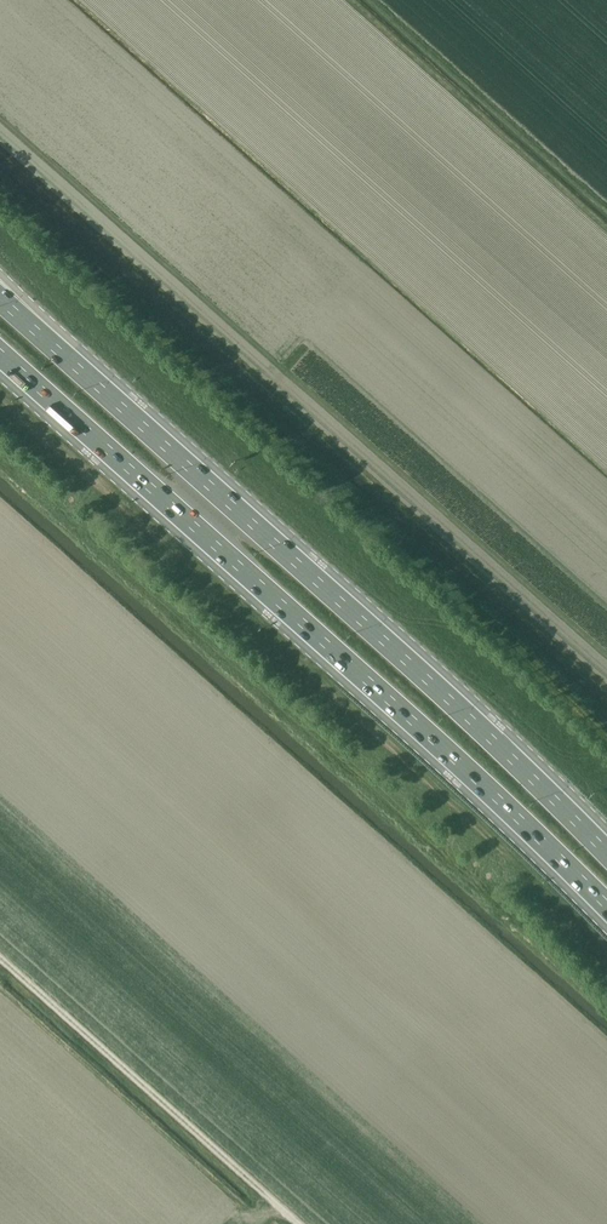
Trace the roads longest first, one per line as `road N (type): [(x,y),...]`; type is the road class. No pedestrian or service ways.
road 1 (primary): [(606,856),(508,753),(0,298)]
road 2 (primary): [(0,352),(606,905)]

